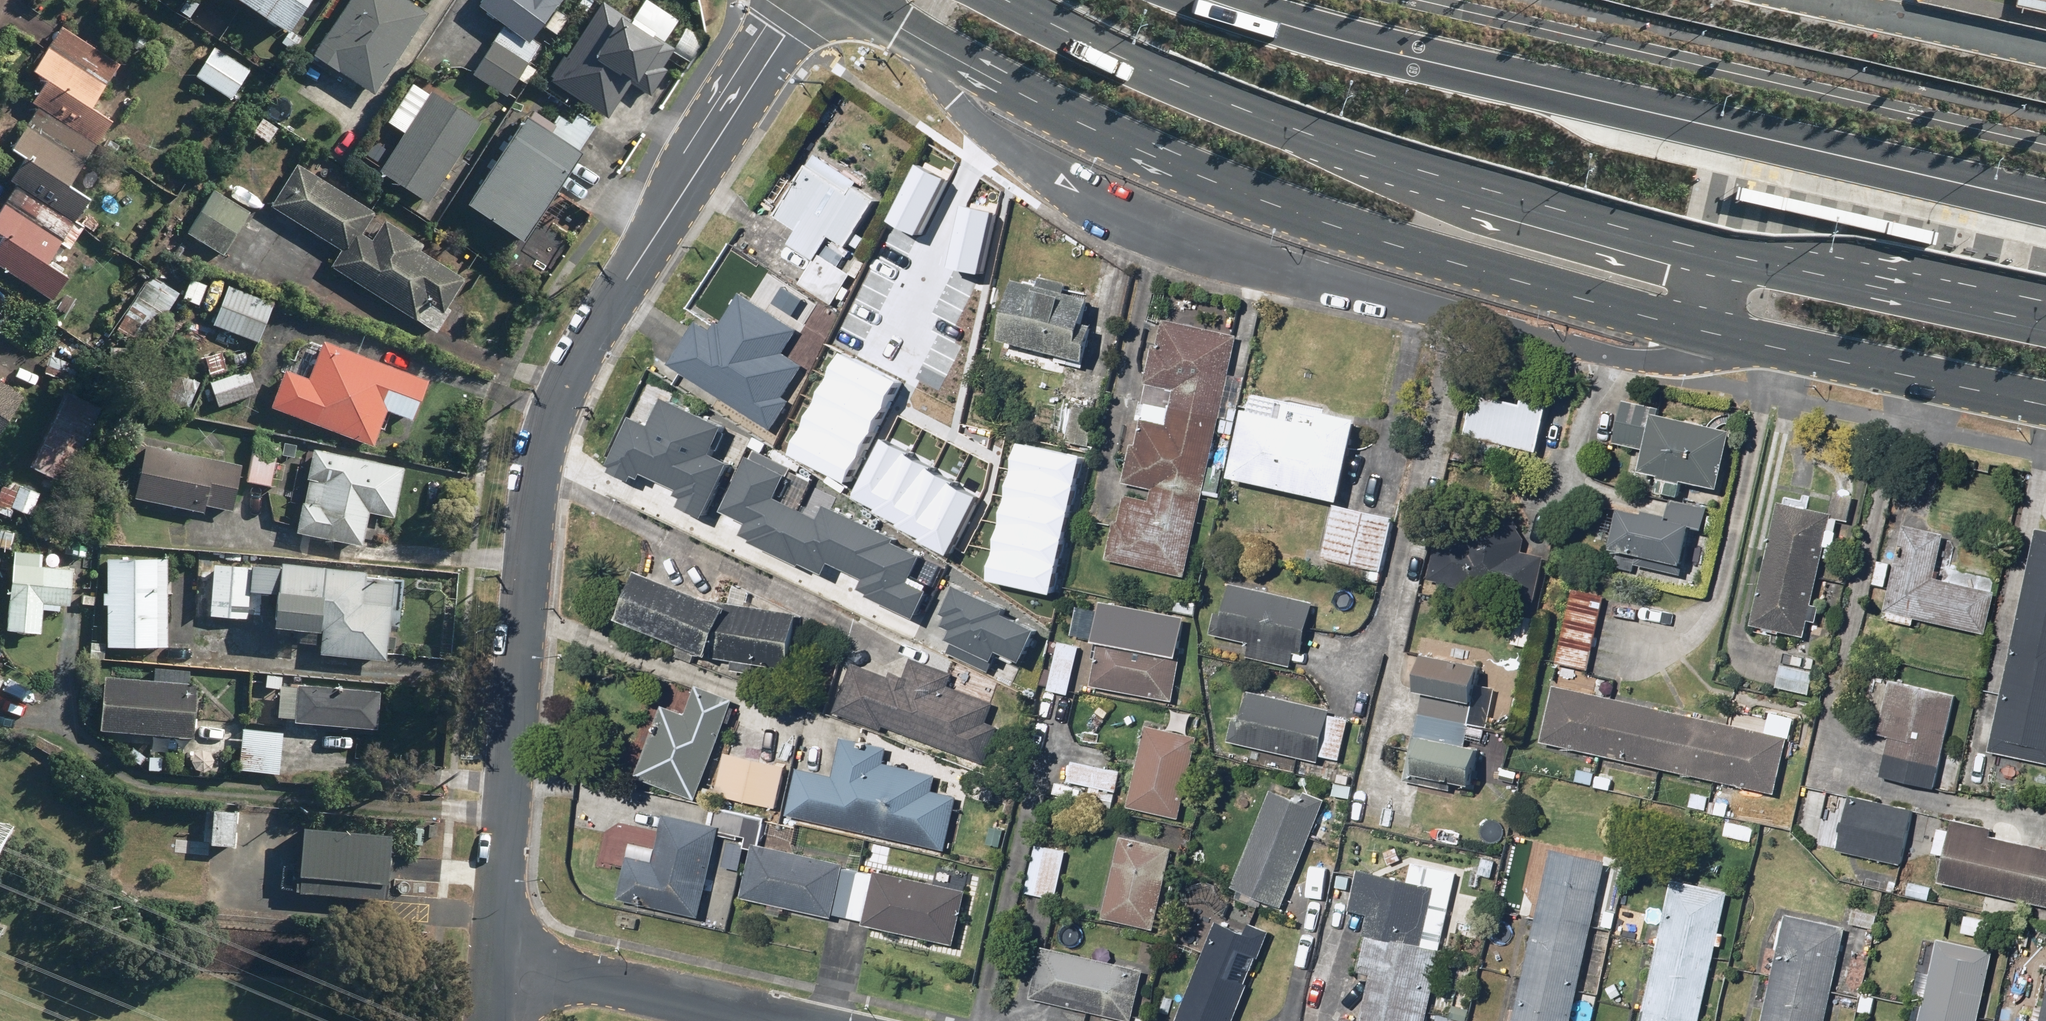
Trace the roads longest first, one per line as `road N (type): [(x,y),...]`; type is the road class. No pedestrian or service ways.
road 1 (primary): [(2045,404),(1697,330),(1323,223),(1159,158),(931,43),(864,0)]
road 2 (primary): [(1009,0),(1408,177),(1713,264),(1855,270),(2045,311)]
road 3 (residential): [(804,0),(588,341),(553,417),(539,490),(501,961)]
road 4 (residential): [(501,961),(778,1020)]

